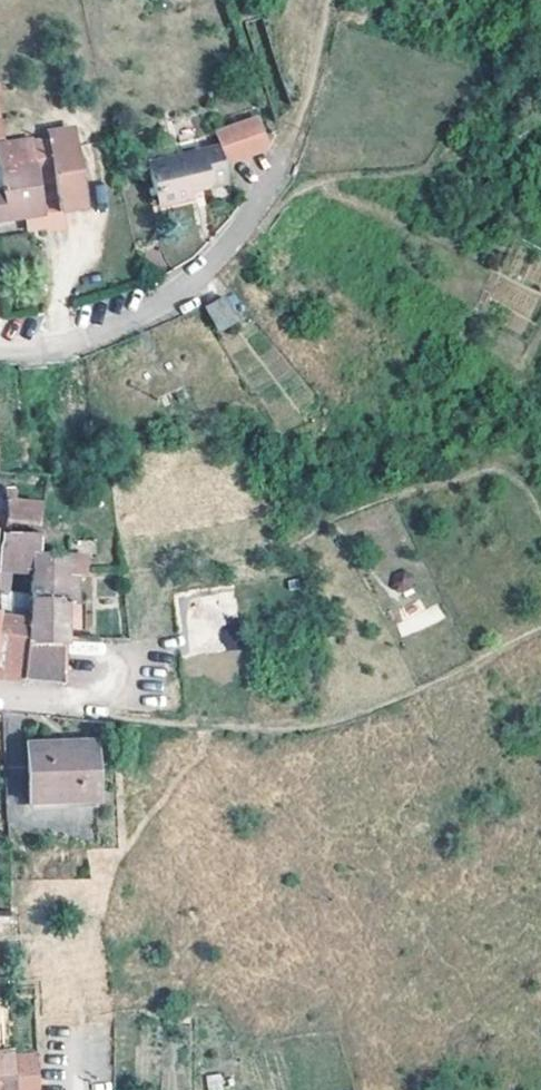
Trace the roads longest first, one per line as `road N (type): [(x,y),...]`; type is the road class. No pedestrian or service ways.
road 1 (residential): [(292,141),(244,225),(165,301),(77,343),(0,353)]

